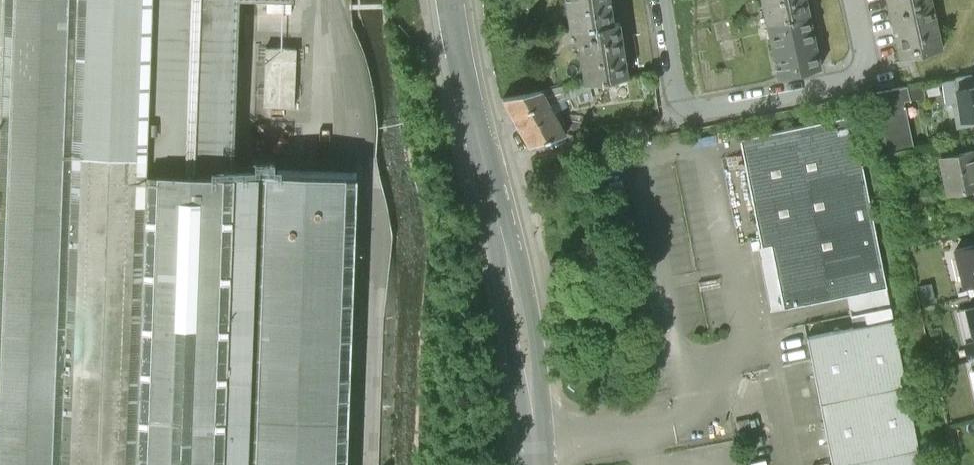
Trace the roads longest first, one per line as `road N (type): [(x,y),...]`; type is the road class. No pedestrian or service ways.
road 1 (primary): [(538,464),(510,263),(452,0)]
road 2 (residential): [(658,0),(674,92),(699,108),(849,74),(858,43),(850,0)]

